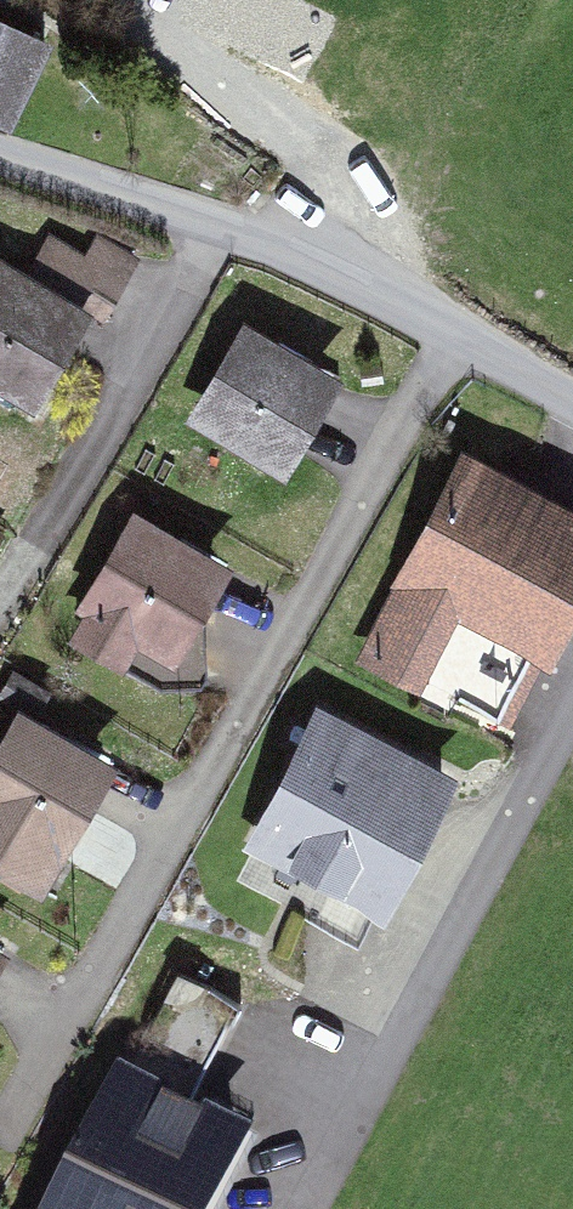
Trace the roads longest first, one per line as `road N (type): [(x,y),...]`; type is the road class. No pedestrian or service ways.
road 1 (residential): [(572,410),(322,263),(0,159)]

